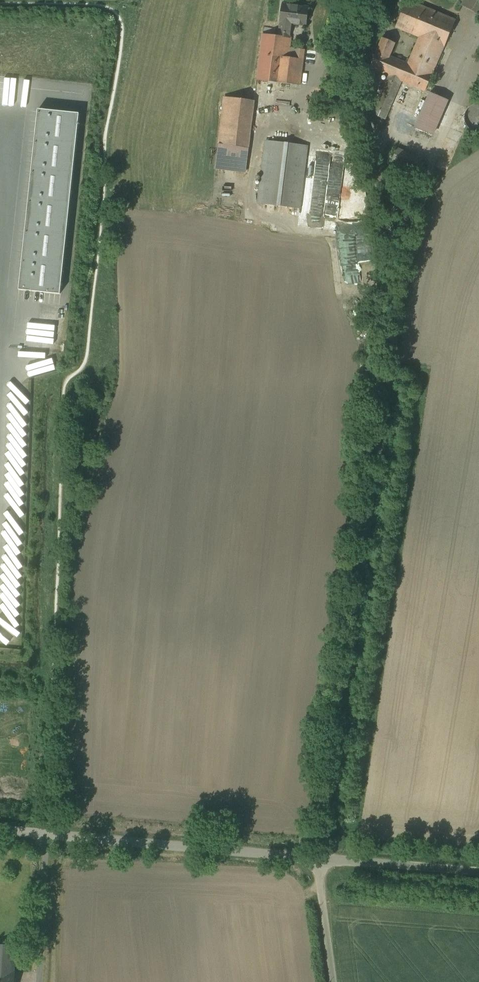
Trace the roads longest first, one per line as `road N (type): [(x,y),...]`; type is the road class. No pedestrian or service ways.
road 1 (track): [(321,859),(398,311),(433,156)]
road 2 (unclassified): [(0,827),(321,859)]
road 3 (unclassified): [(321,859),(478,872)]
road 4 (unclassified): [(321,859),(333,981)]

